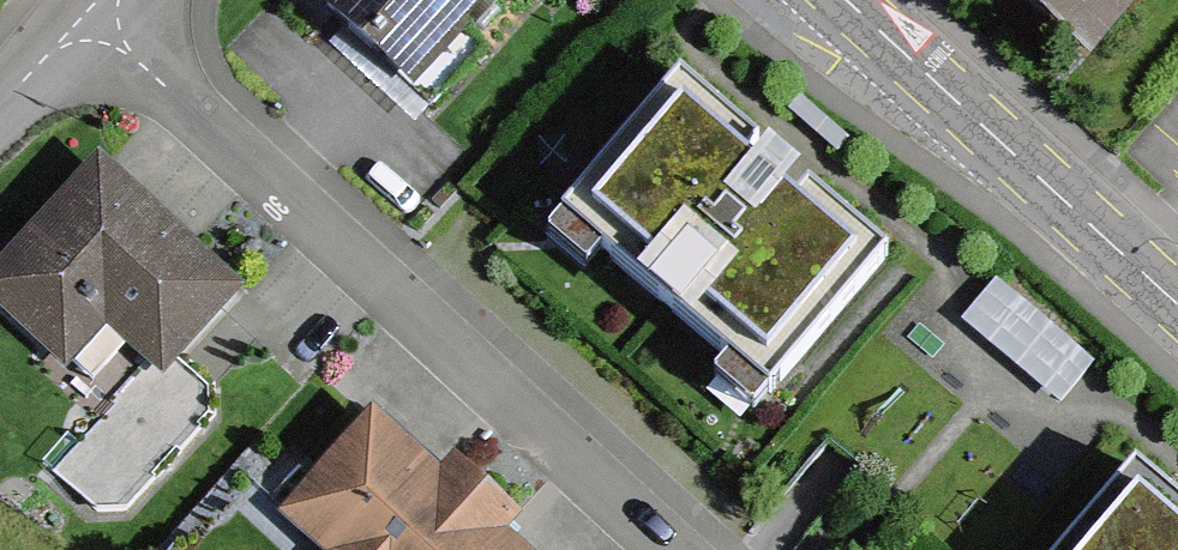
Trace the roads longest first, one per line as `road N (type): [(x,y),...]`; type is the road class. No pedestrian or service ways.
road 1 (residential): [(671,549),(89,20)]
road 2 (secondary): [(1177,304),(845,0)]

